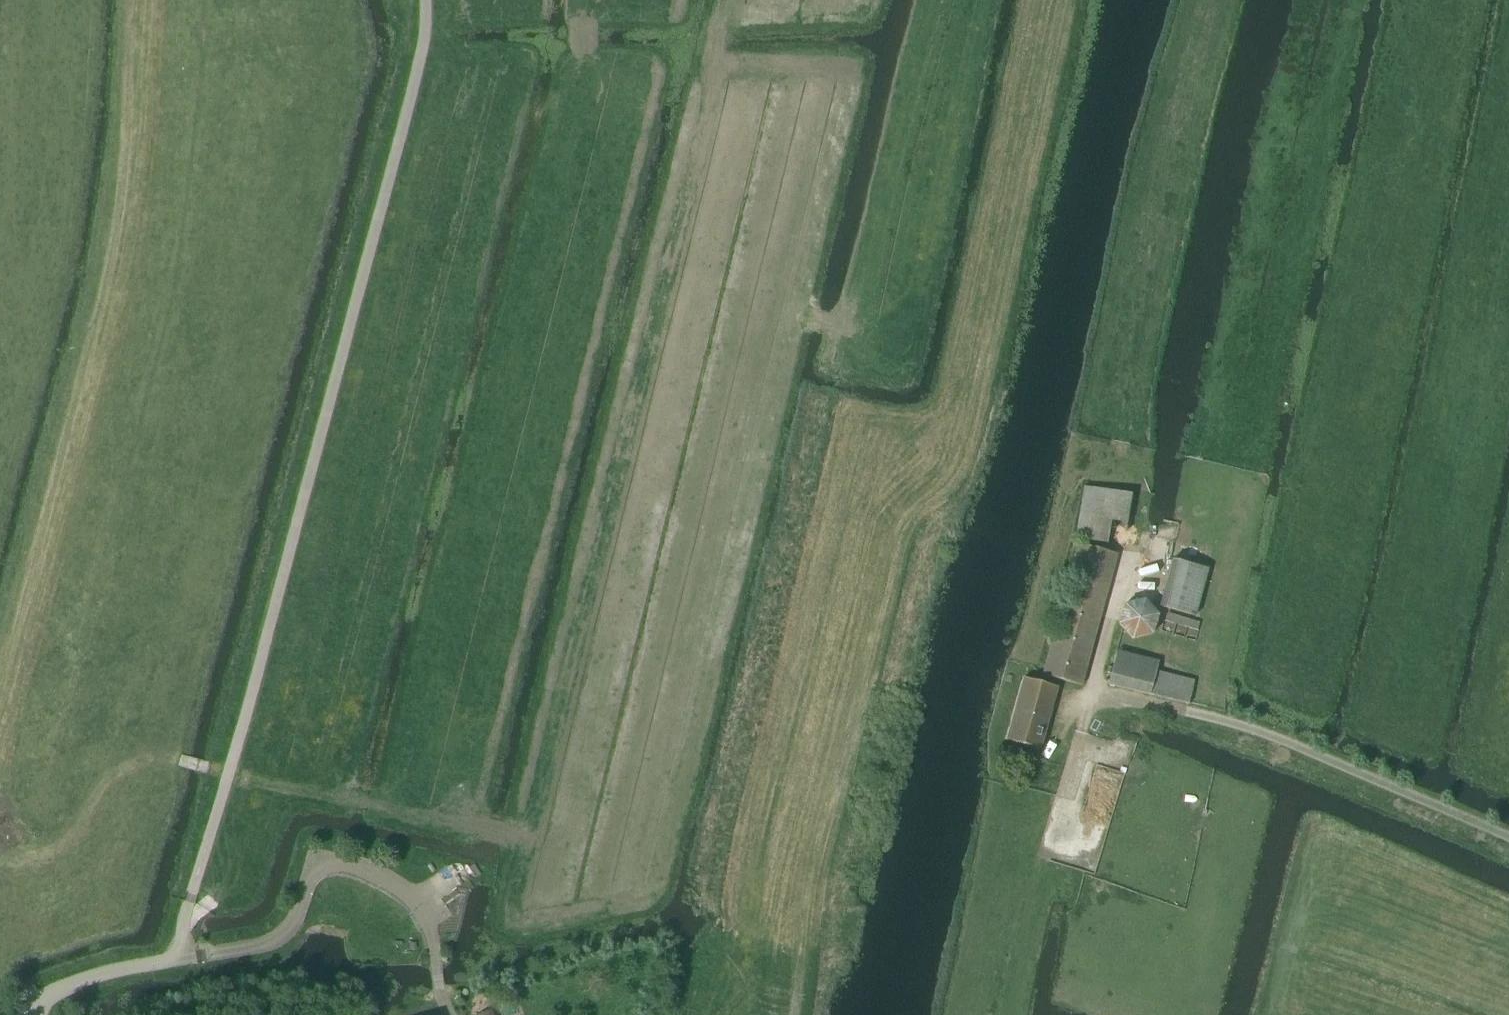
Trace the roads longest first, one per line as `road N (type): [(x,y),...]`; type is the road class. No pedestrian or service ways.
road 1 (unclassified): [(41,1014),(45,1001),(96,973),(182,954)]

